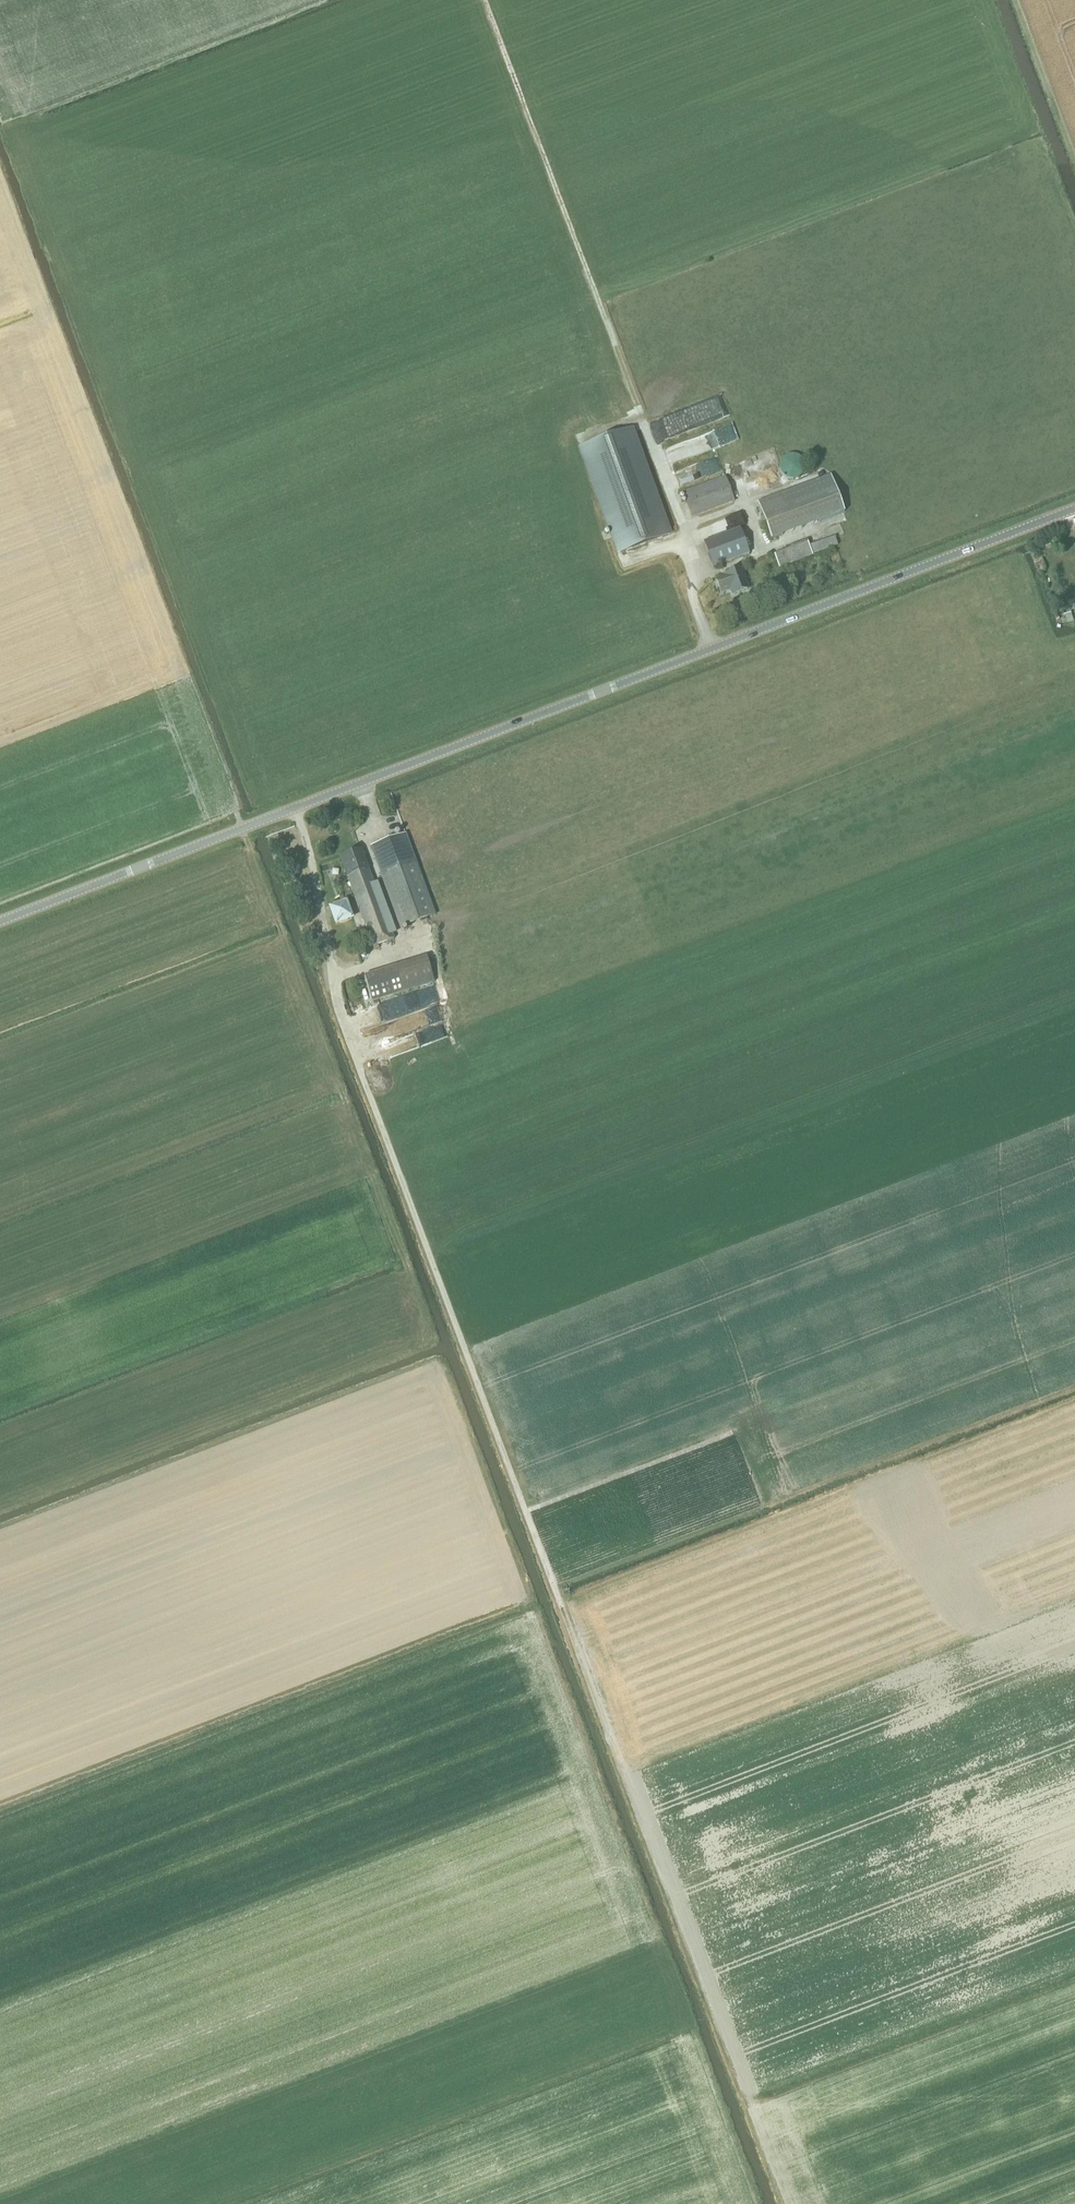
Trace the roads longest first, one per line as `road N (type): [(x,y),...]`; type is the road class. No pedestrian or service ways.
road 1 (tertiary): [(0,923),(1074,509)]
road 2 (track): [(294,811),(314,869),(346,1033),(562,1607)]
road 3 (track): [(659,458),(485,0)]

